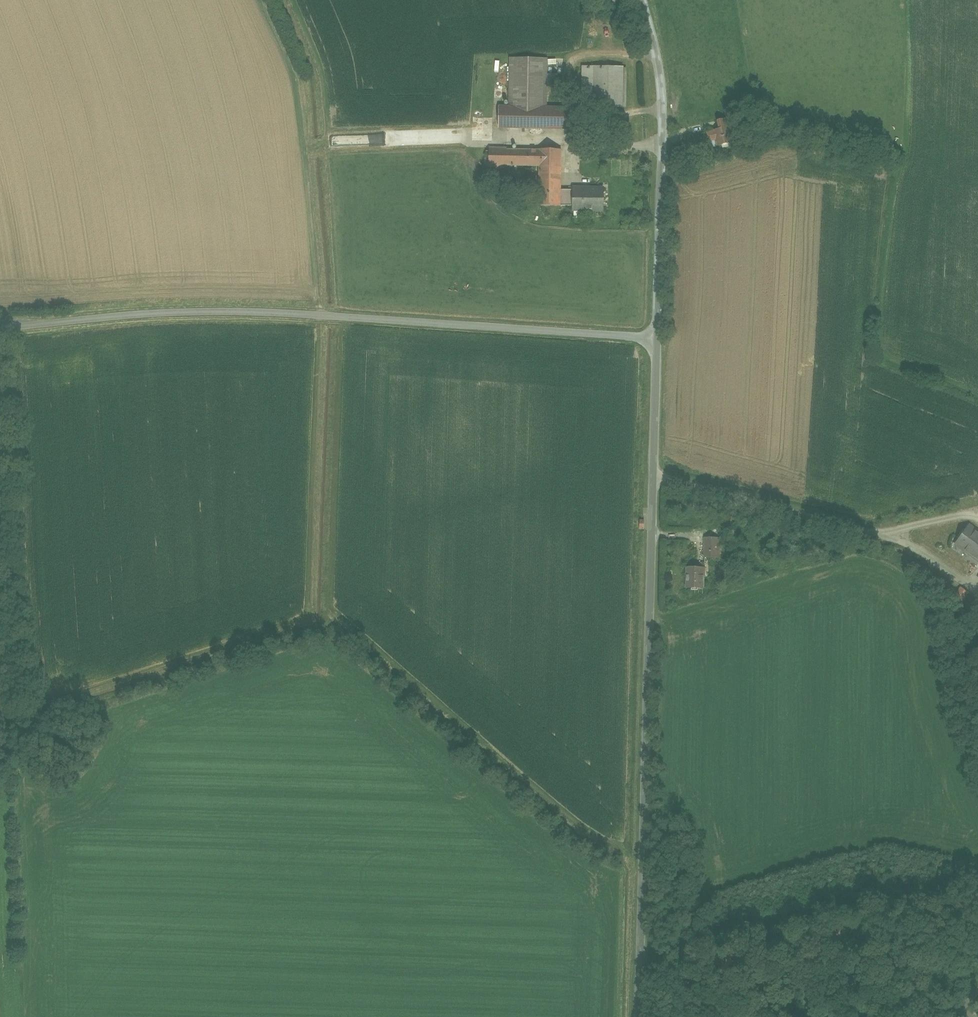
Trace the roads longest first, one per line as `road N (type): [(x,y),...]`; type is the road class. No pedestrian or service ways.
road 1 (unclassified): [(641,1016),(658,341)]
road 2 (unclassified): [(658,341),(199,313),(0,329)]
road 3 (unclassified): [(658,341),(665,105),(644,0)]

